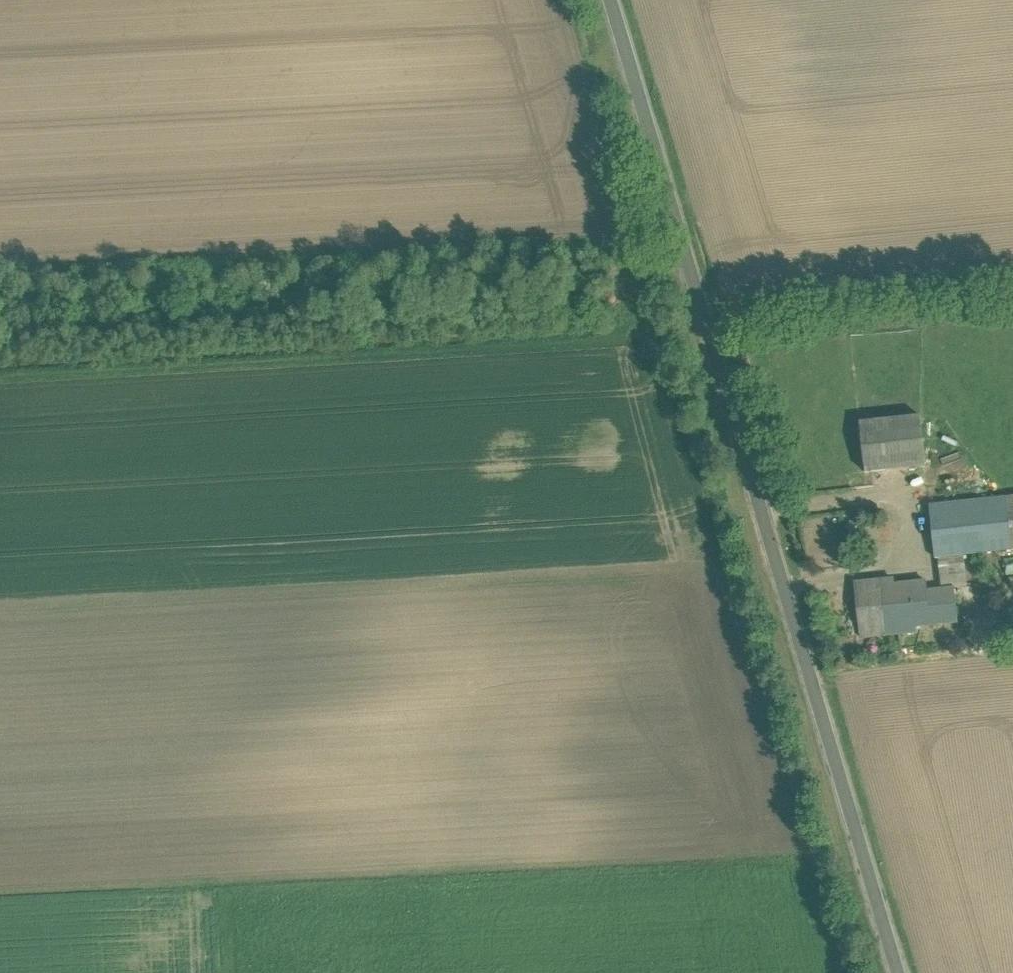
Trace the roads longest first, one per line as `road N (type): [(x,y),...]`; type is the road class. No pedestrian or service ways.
road 1 (tertiary): [(894,972),(610,0)]

